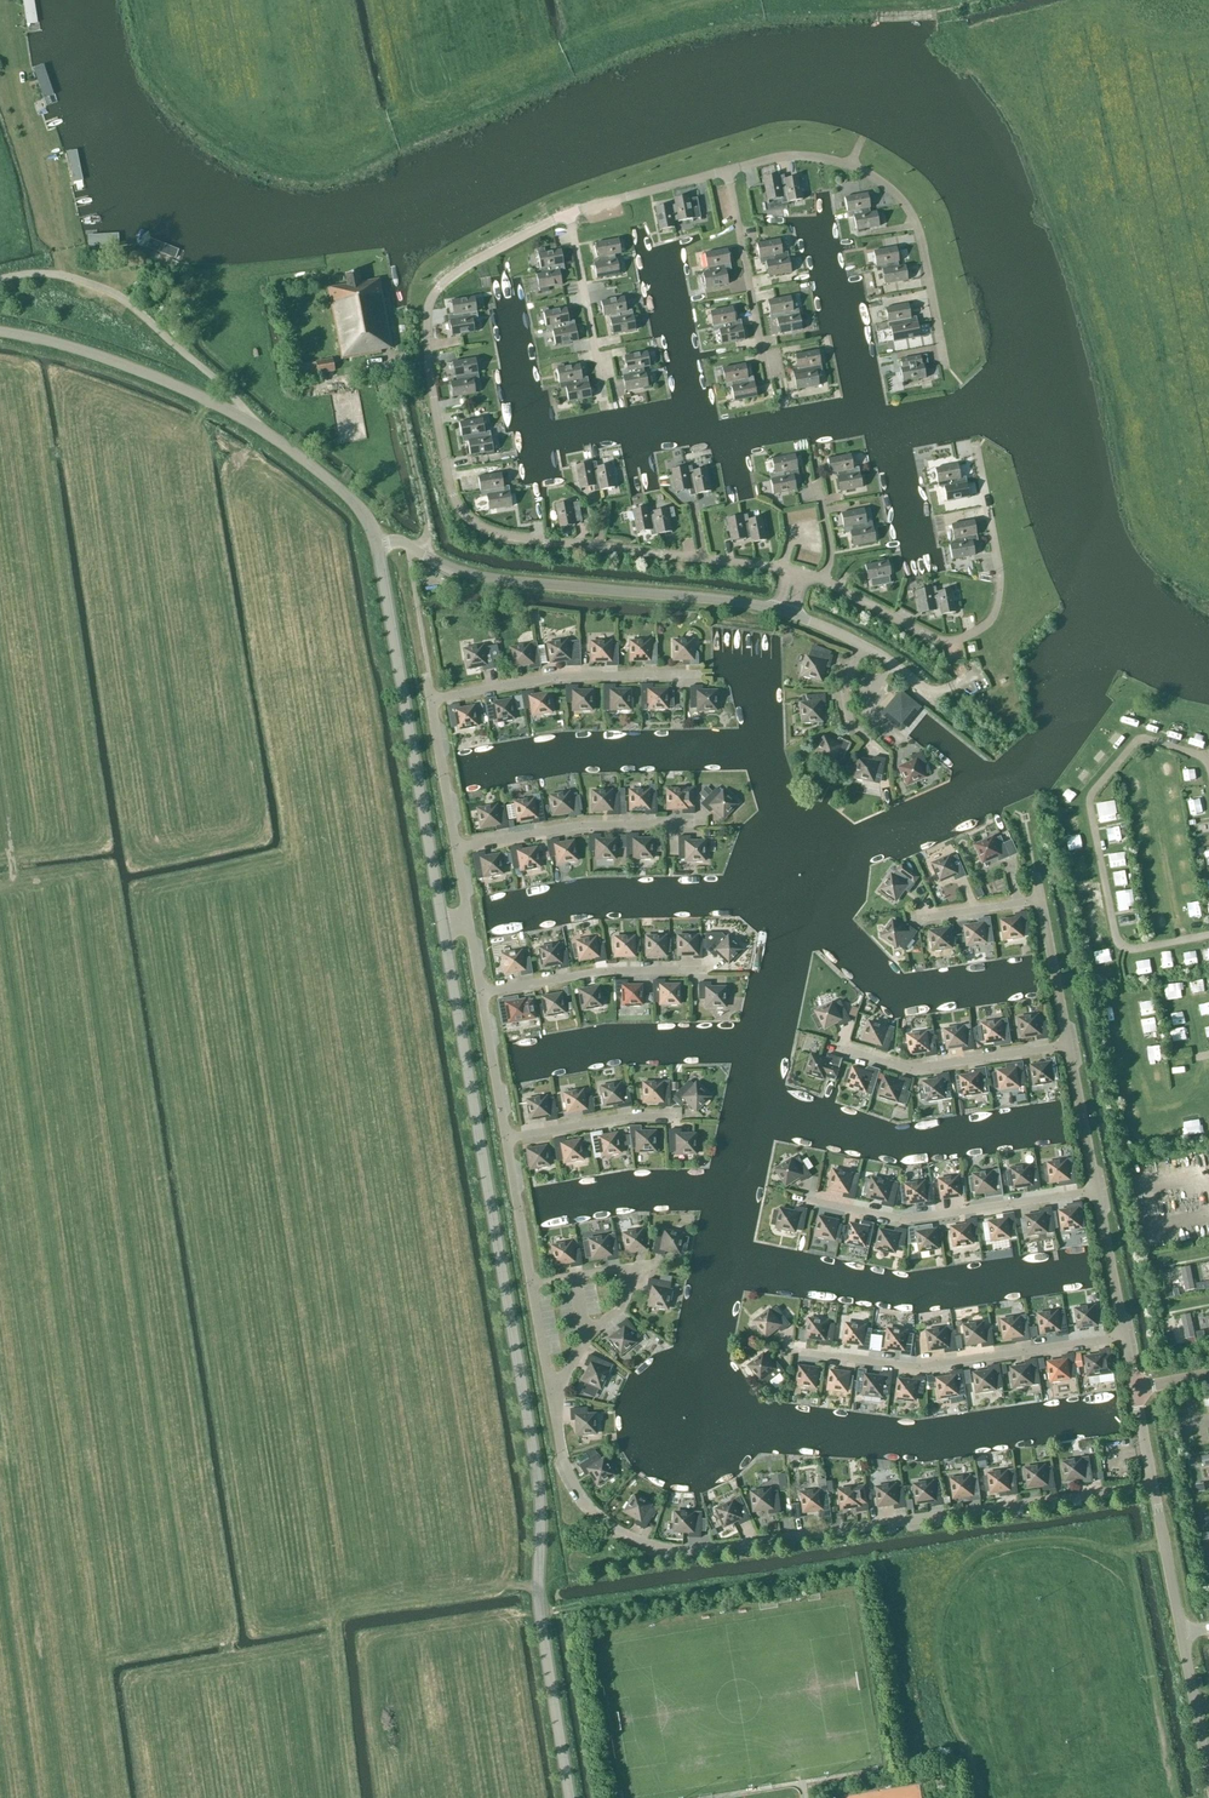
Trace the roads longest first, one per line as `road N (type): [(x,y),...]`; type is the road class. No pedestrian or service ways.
road 1 (unclassified): [(569,1797),(538,1612),(540,1496),(442,926)]
road 2 (residential): [(795,572),(528,543),(494,535),(455,505),(430,376),(435,292),(476,258),(568,214)]
road 3 (residential): [(1153,1485),(719,1550),(658,1548),(593,1515),(568,1474),(550,1396)]
road 4 (unclassified): [(376,541),(355,504),(254,423),(154,377),(0,332)]
road 5 (unclassified): [(784,612),(500,580),(449,568),(397,542),(376,541)]
road 6 (unclassified): [(442,926),(376,541)]
road 7 (residential): [(975,445),(998,557),(989,622),(972,636),(924,635),(823,579)]
road 8 (residential): [(945,364),(916,222),(880,181),(850,165),(793,156),(728,171)]
road 9 (residential): [(791,1350),(918,1367),(1125,1337)]
road 10 (residential): [(807,1199),(903,1220),(1097,1191)]
road 11 (unclassified): [(1208,1771),(1153,1485)]
road 12 (residential): [(550,1396),(577,1348),(627,1300),(642,1269),(530,1288)]
road 13 (track): [(60,274),(5,9)]
road 14 (residential): [(431,703),(584,675),(685,675)]
road 15 (residential): [(457,848),(601,824),(697,821)]
road 16 (residential): [(843,1045),(918,1068),(1070,1044)]
road 17 (residential): [(483,996),(561,979),(705,970)]
road 18 (residential): [(766,365),(728,171)]
road 19 (residential): [(506,1139),(678,1115)]
road 20 (residential): [(568,214),(728,171)]
road 21 (residential): [(599,364),(568,214)]
road 22 (residential): [(530,1288),(506,1139)]
road 23 (unclassified): [(1153,1485),(1125,1337)]
road 24 (unclassified): [(1097,1191),(1070,1044)]
road 25 (unclassified): [(1125,1337),(1097,1191)]
road 26 (residential): [(457,848),(431,703)]
road 27 (unclassified): [(1070,1044),(1041,900)]
road 28 (residential): [(506,1139),(483,996)]
road 29 (unclassified): [(981,676),(929,690),(860,643)]
road 30 (residential): [(885,758),(850,721),(843,690),(860,643)]
road 31 (residential): [(823,579),(831,554),(813,460)]

